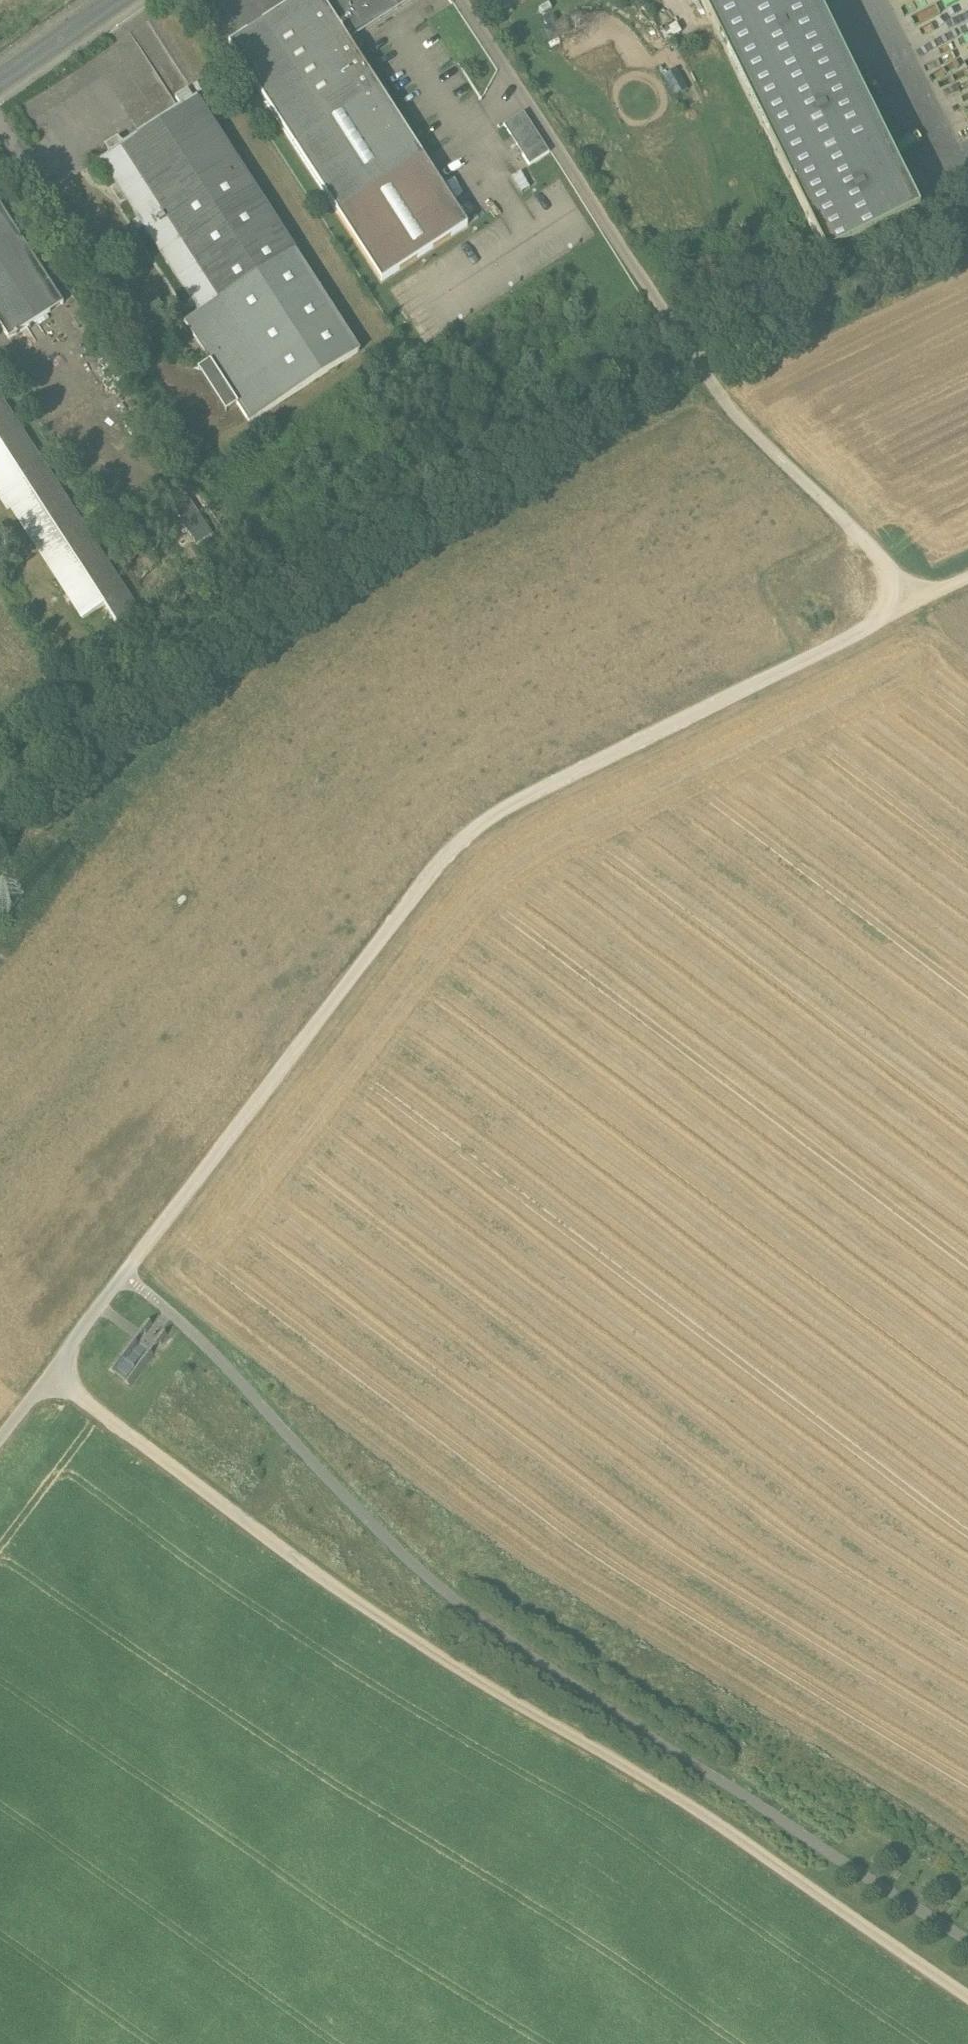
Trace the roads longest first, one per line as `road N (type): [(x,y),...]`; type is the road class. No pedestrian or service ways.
road 1 (track): [(939,2043),(54,1377)]
road 2 (track): [(125,1280),(473,831),(917,598)]
road 3 (track): [(462,0),(703,370)]
road 4 (track): [(703,370),(917,598)]
road 5 (track): [(520,91),(462,115),(444,102),(395,26),(437,0)]
road 6 (unclassified): [(0,80),(120,0)]
road 7 (track): [(54,1377),(125,1280)]

